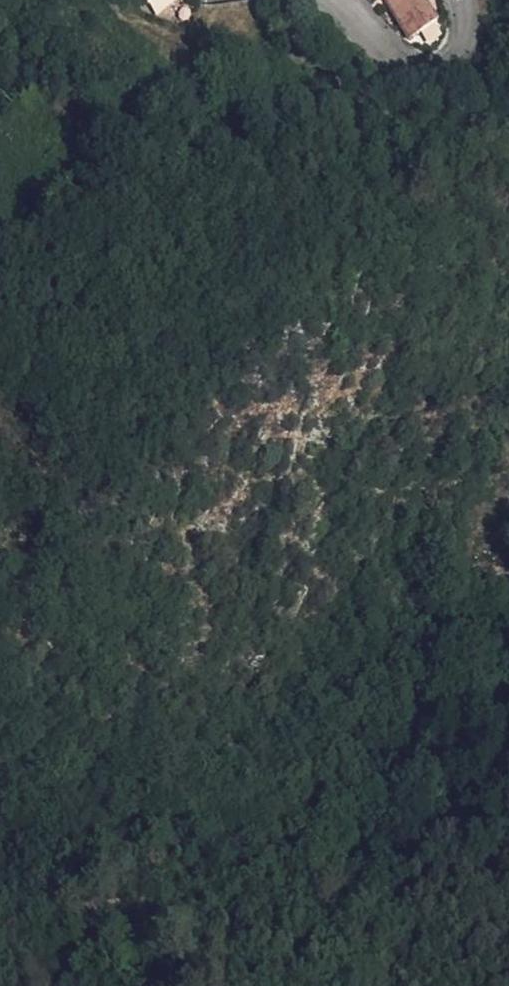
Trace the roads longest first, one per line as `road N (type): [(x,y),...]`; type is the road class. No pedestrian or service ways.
road 1 (residential): [(465,0),(467,44),(447,64),(426,69),(396,55),(338,0)]

